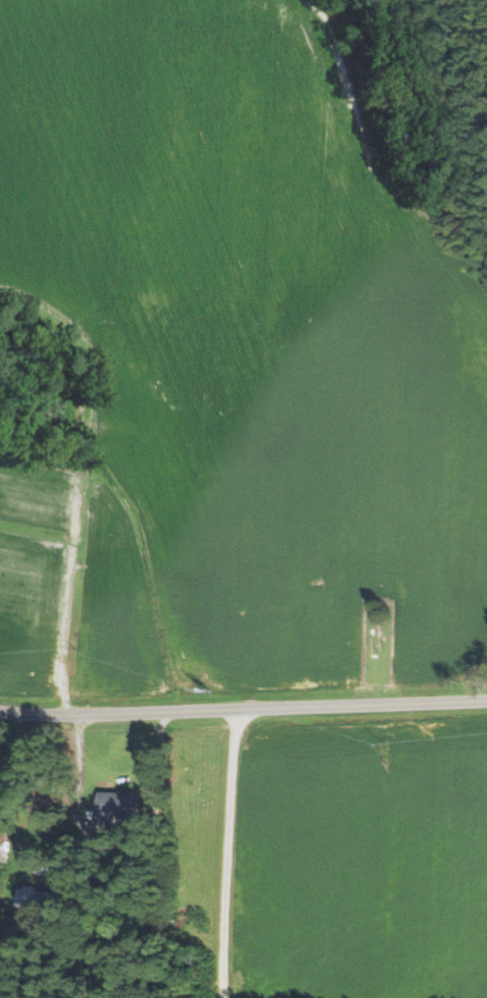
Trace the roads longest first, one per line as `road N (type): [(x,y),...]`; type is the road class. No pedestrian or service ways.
road 1 (residential): [(486,697),(70,708),(0,691)]

